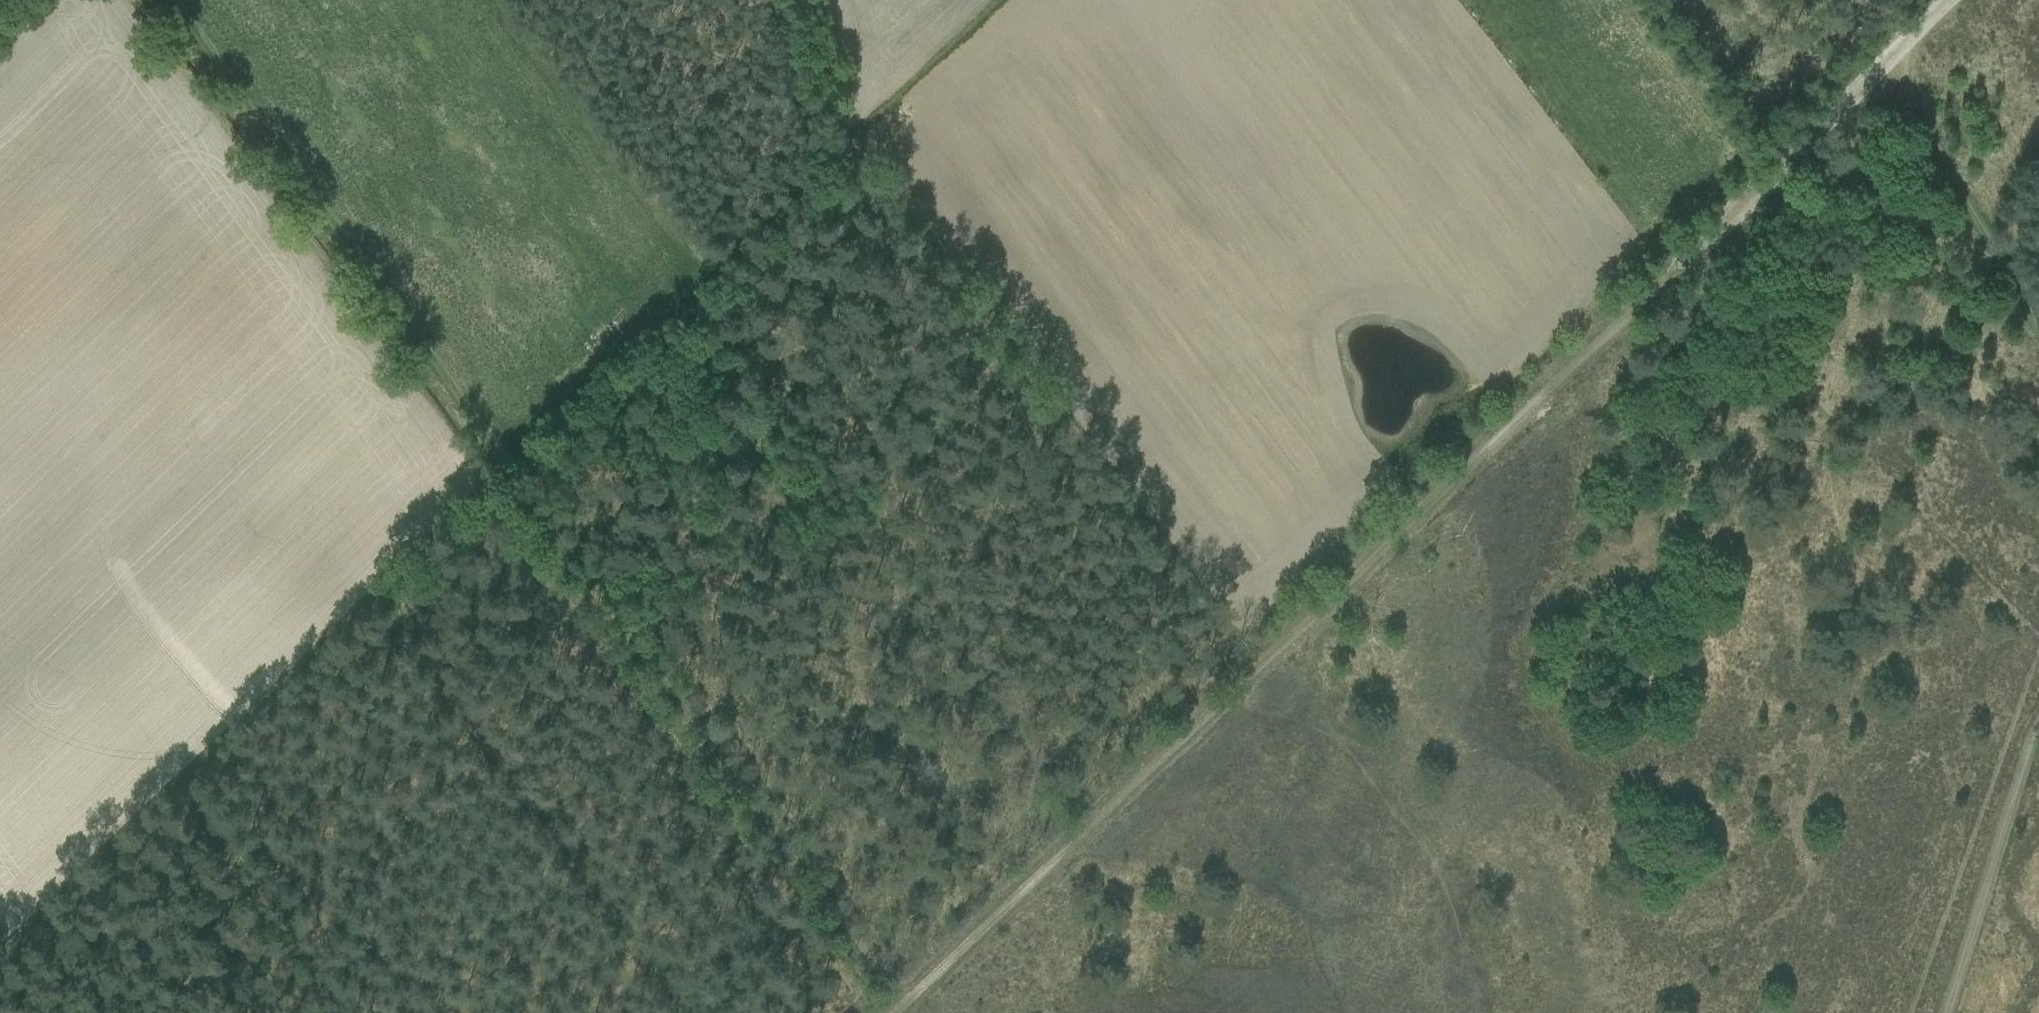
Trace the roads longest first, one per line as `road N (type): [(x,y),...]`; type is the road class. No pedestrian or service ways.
road 1 (track): [(1906,41),(890,1012)]
road 2 (track): [(909,994),(159,0)]

